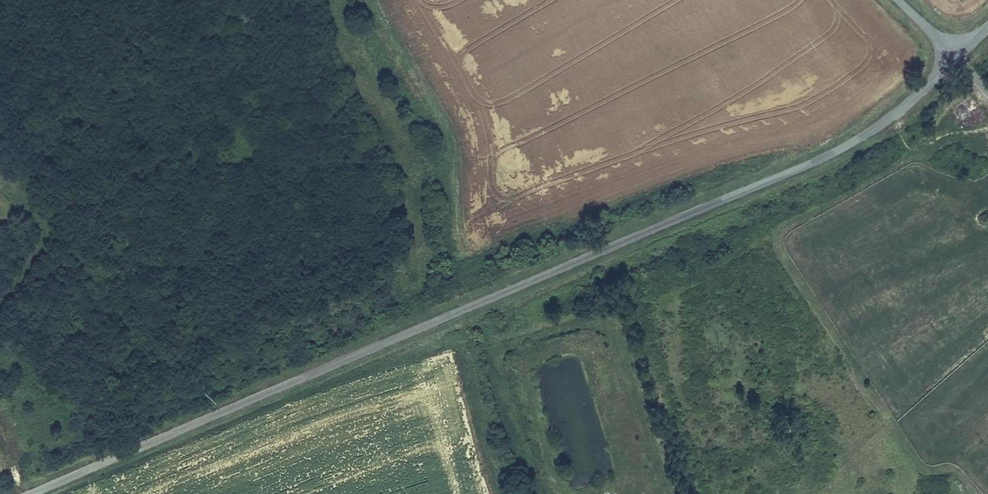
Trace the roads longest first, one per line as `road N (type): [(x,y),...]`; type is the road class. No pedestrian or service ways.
road 1 (unclassified): [(31,493),(808,164),(871,131),(956,58)]

